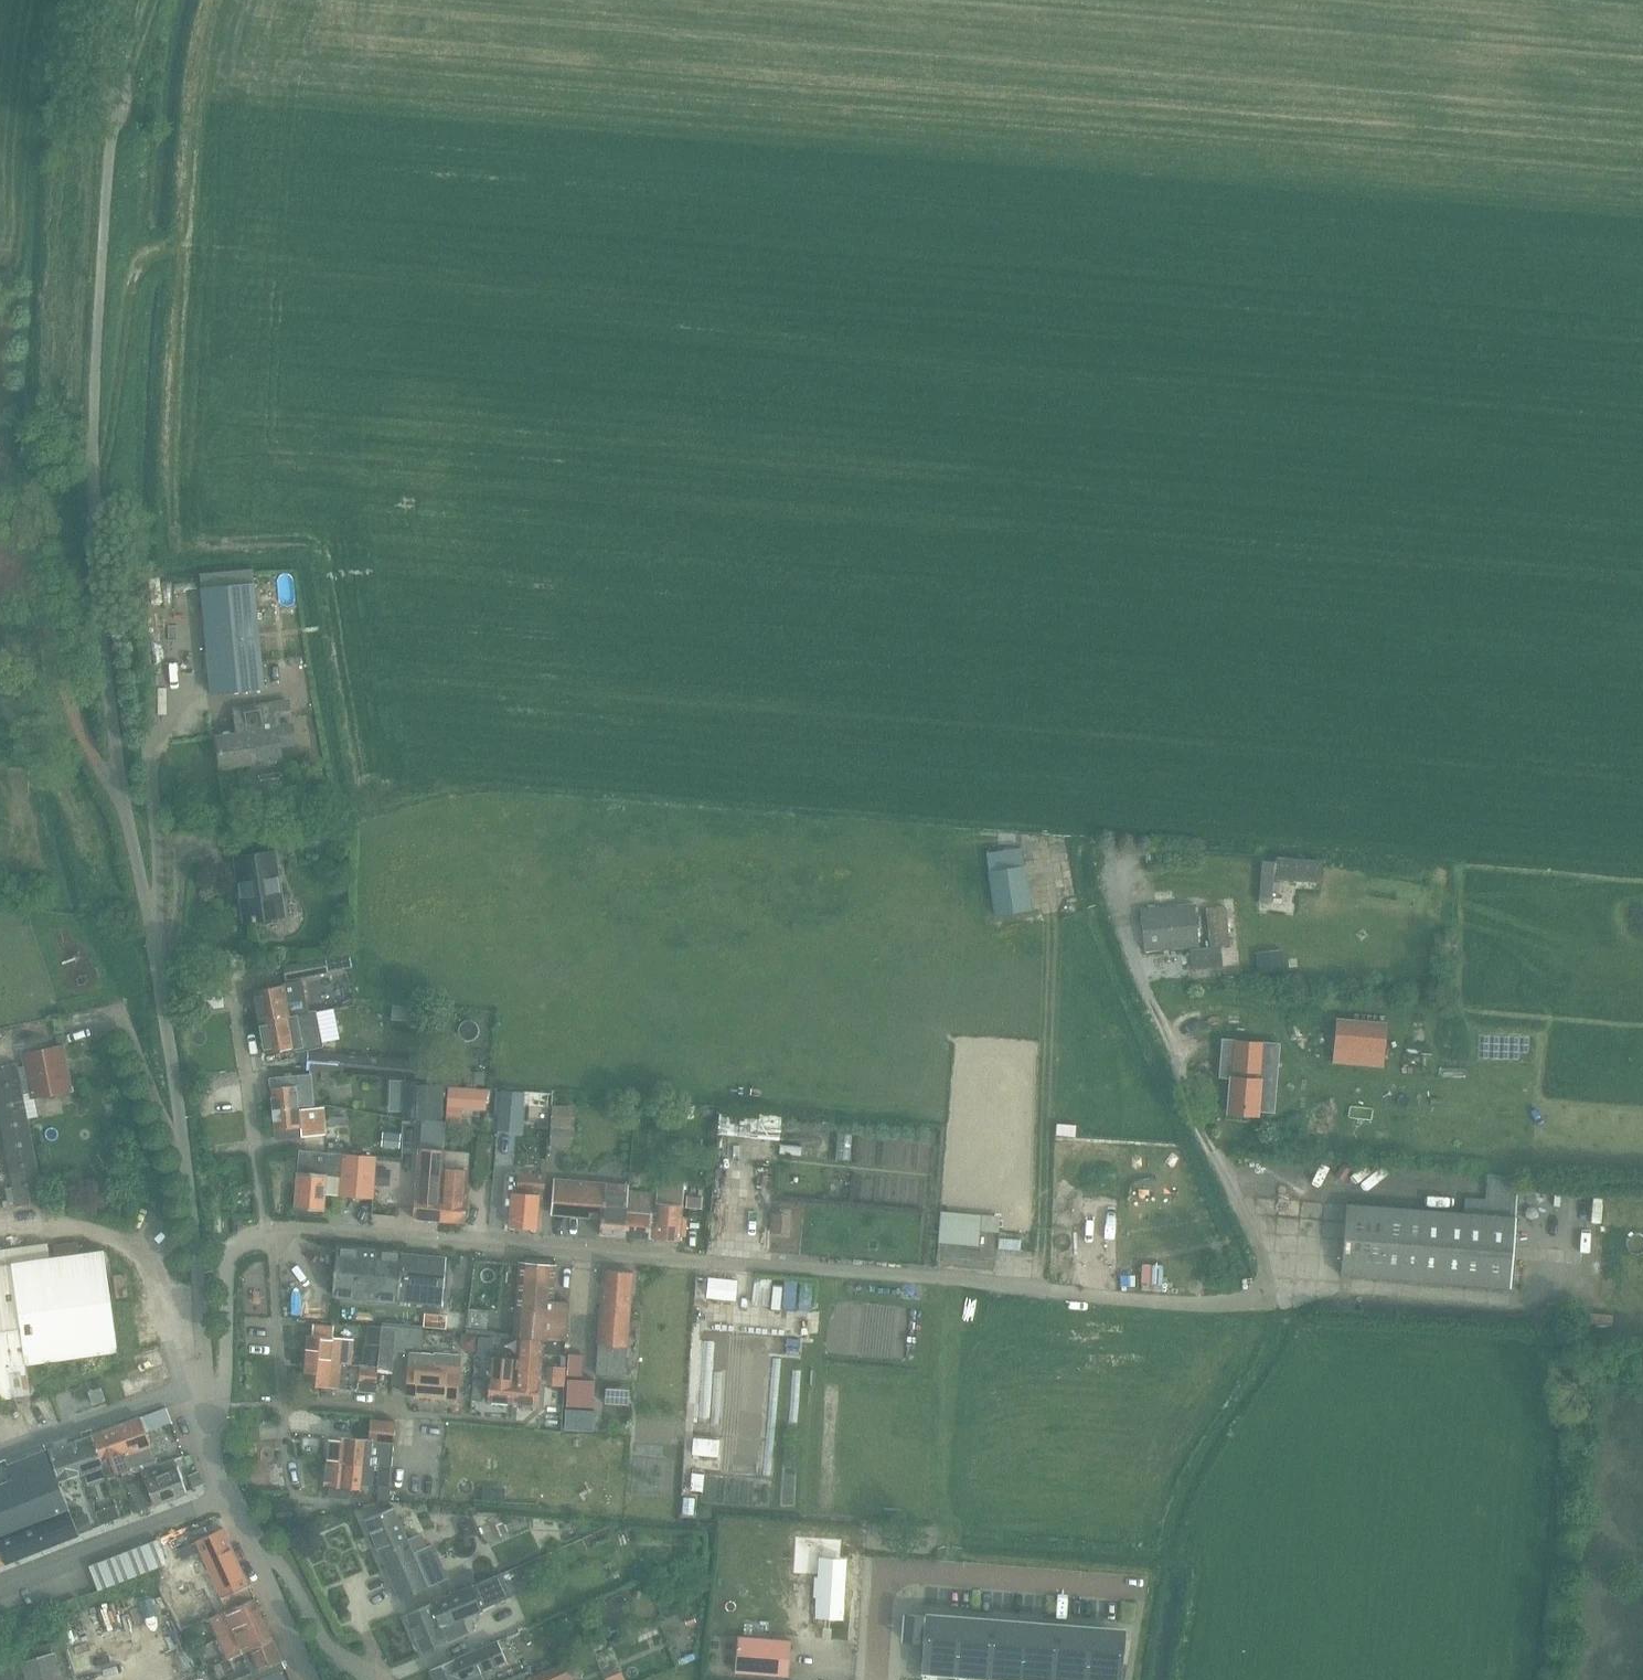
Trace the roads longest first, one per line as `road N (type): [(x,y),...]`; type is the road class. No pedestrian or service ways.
road 1 (unclassified): [(207,1380),(157,957),(123,795),(96,577),(93,432),(113,96)]
road 2 (track): [(214,0),(189,145),(167,539),(186,553),(304,542),(317,550),(361,801)]
road 3 (residential): [(705,1261),(304,1227),(267,1235)]
road 4 (track): [(1039,1289),(1054,918)]
road 5 (track): [(151,927),(98,864),(67,785),(27,589)]
road 6 (residential): [(1141,1589),(1460,1614)]
road 7 (track): [(94,500),(129,282),(149,255),(181,252)]
road 8 (residential): [(0,1584),(231,1494)]
road 9 (residential): [(0,1451),(207,1380)]
road 10 (residential): [(245,1530),(282,1568),(337,1658),(360,1670),(383,1669)]
road 11 (residential): [(1141,1589),(946,1574)]
road 12 (residential): [(210,1406),(225,1376),(231,1256),(267,1235)]
road 13 (residential): [(946,1574),(883,1570),(876,1679)]
road 14 (residential): [(312,1679),(245,1530)]
road 15 (residential): [(946,1574),(958,1429)]

